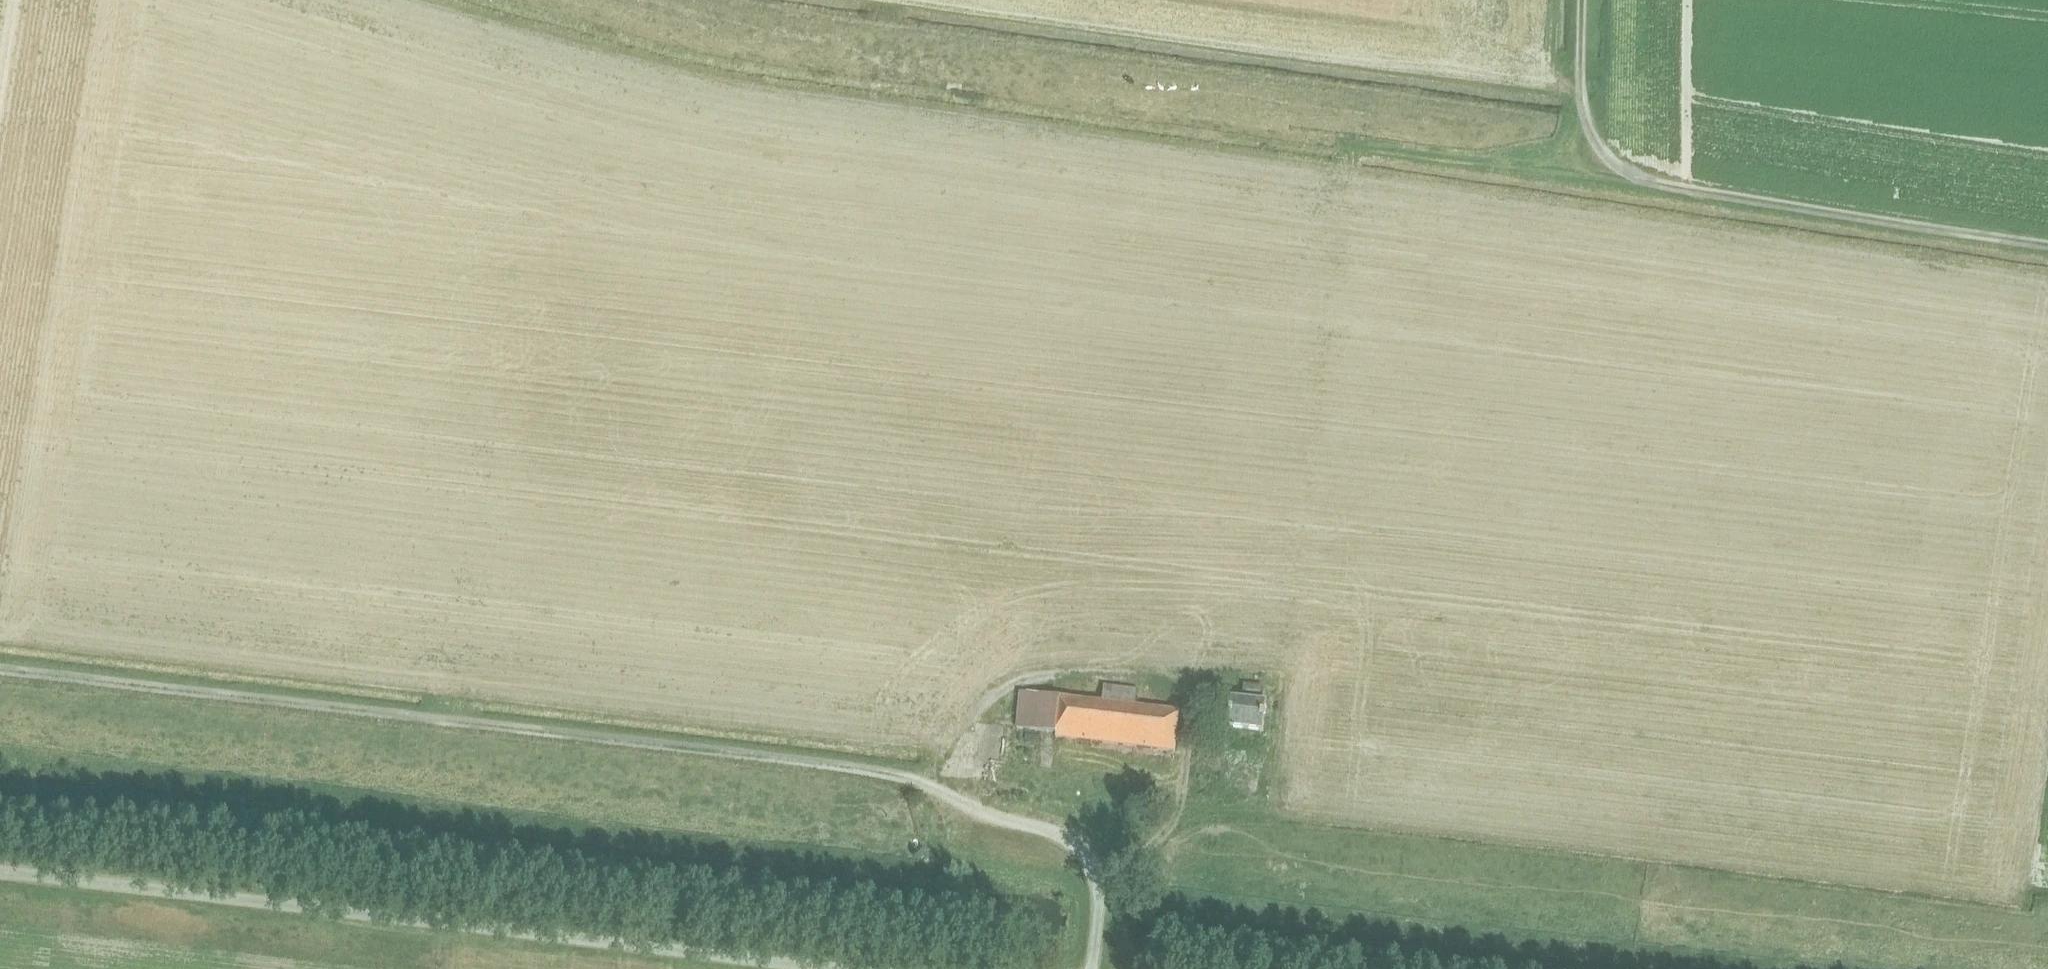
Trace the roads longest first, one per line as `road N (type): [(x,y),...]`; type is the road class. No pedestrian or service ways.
road 1 (unclassified): [(1091,968),(1101,894),(1087,856),(1061,834),(966,808),(917,782),(0,669)]
road 2 (track): [(1593,142),(701,19),(633,0)]
road 3 (residential): [(0,872),(838,968)]
road 4 (track): [(1593,142),(1623,170),(1669,189),(2047,242)]
road 5 (track): [(1582,0),(1580,85),(1593,142)]

